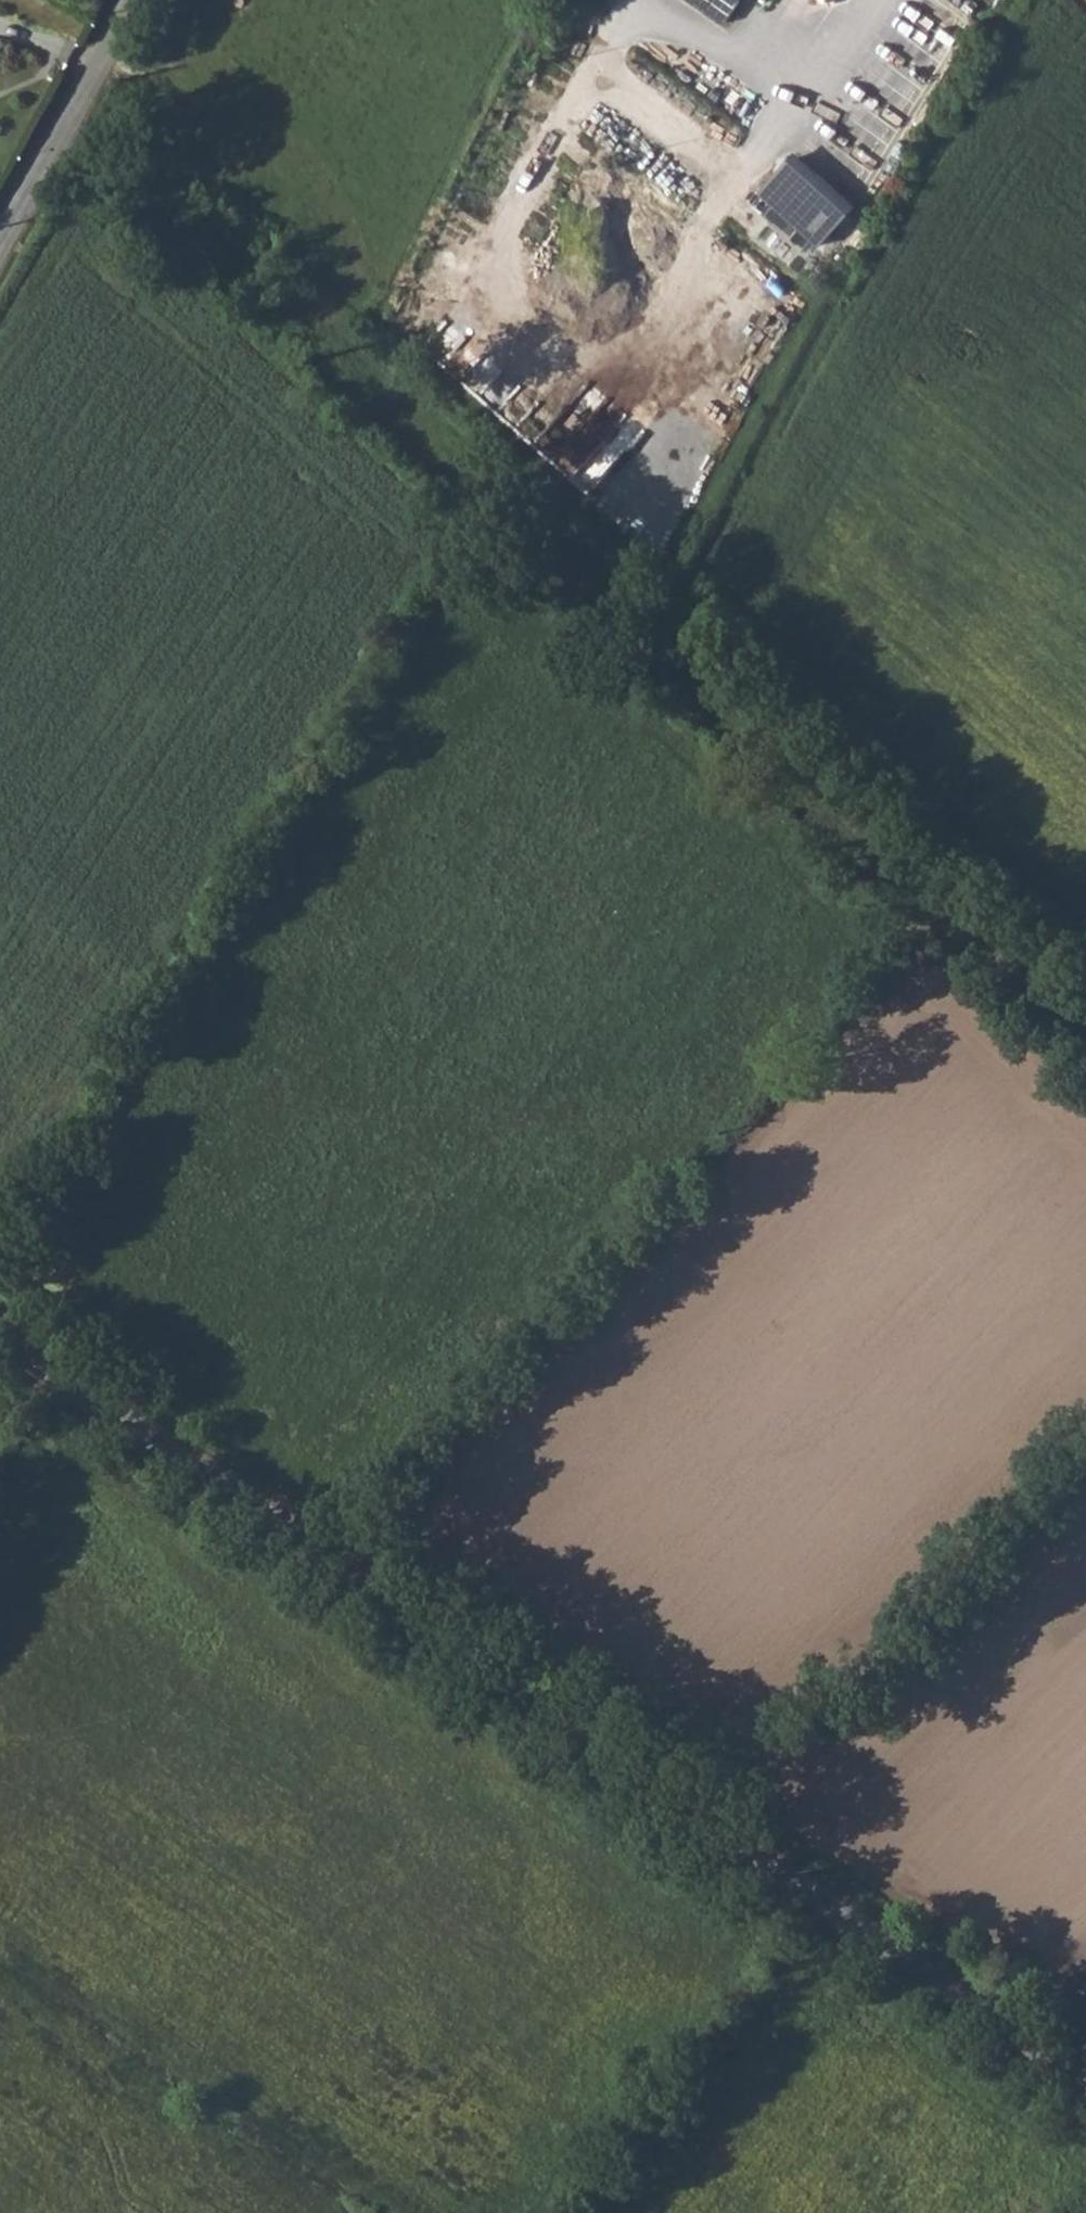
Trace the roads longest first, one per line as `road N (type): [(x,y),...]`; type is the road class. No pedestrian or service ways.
road 1 (unclassified): [(0,1327),(936,1976),(1085,2090)]
road 2 (track): [(1085,951),(544,472)]
road 3 (unclassified): [(0,242),(129,0)]

